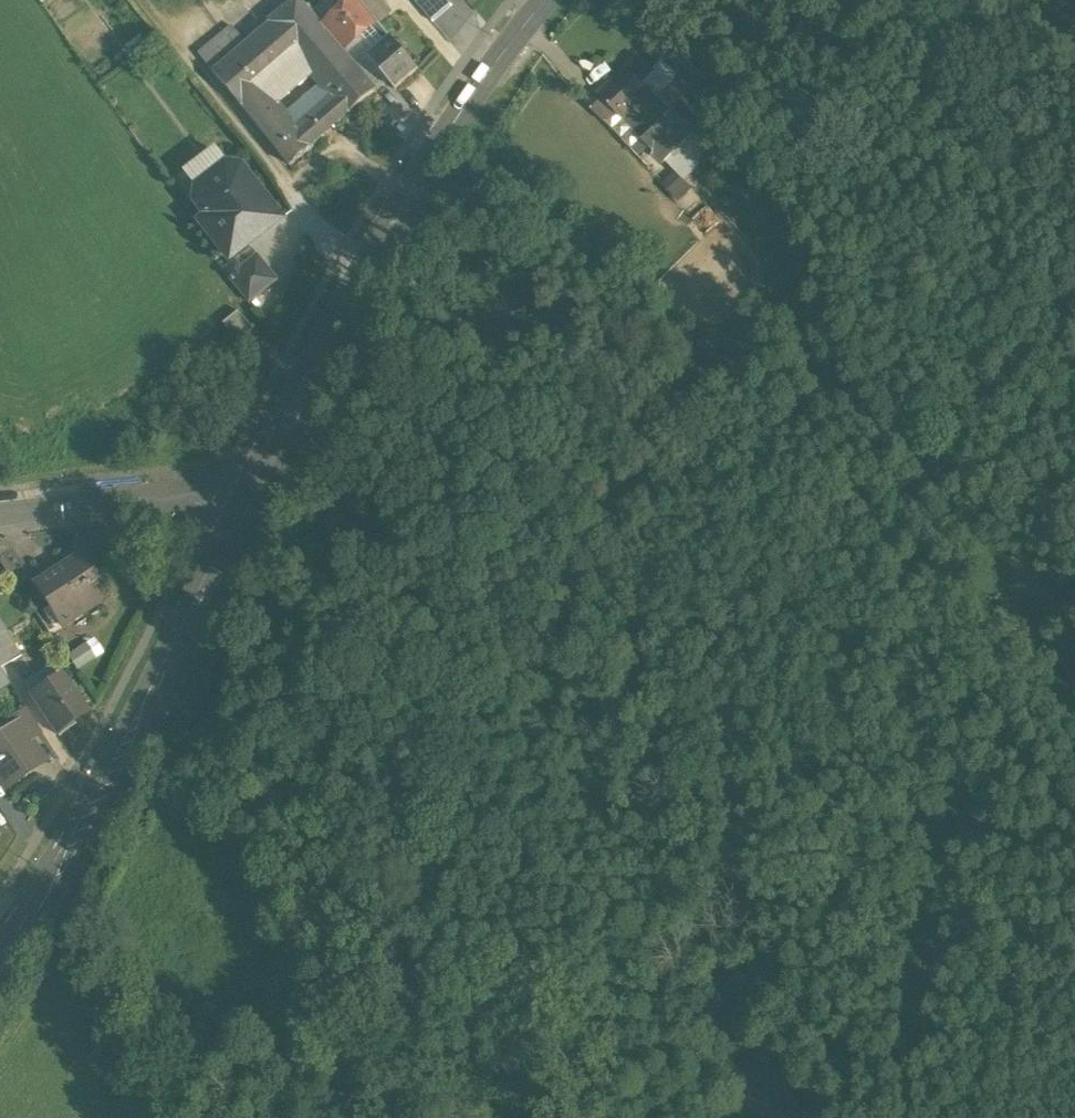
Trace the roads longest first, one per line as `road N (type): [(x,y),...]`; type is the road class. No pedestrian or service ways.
road 1 (tertiary): [(238,509),(356,272),(538,0)]
road 2 (tertiary): [(0,953),(119,767),(238,509)]
road 3 (track): [(356,272),(137,0)]
road 4 (residential): [(0,513),(220,490),(238,509)]

